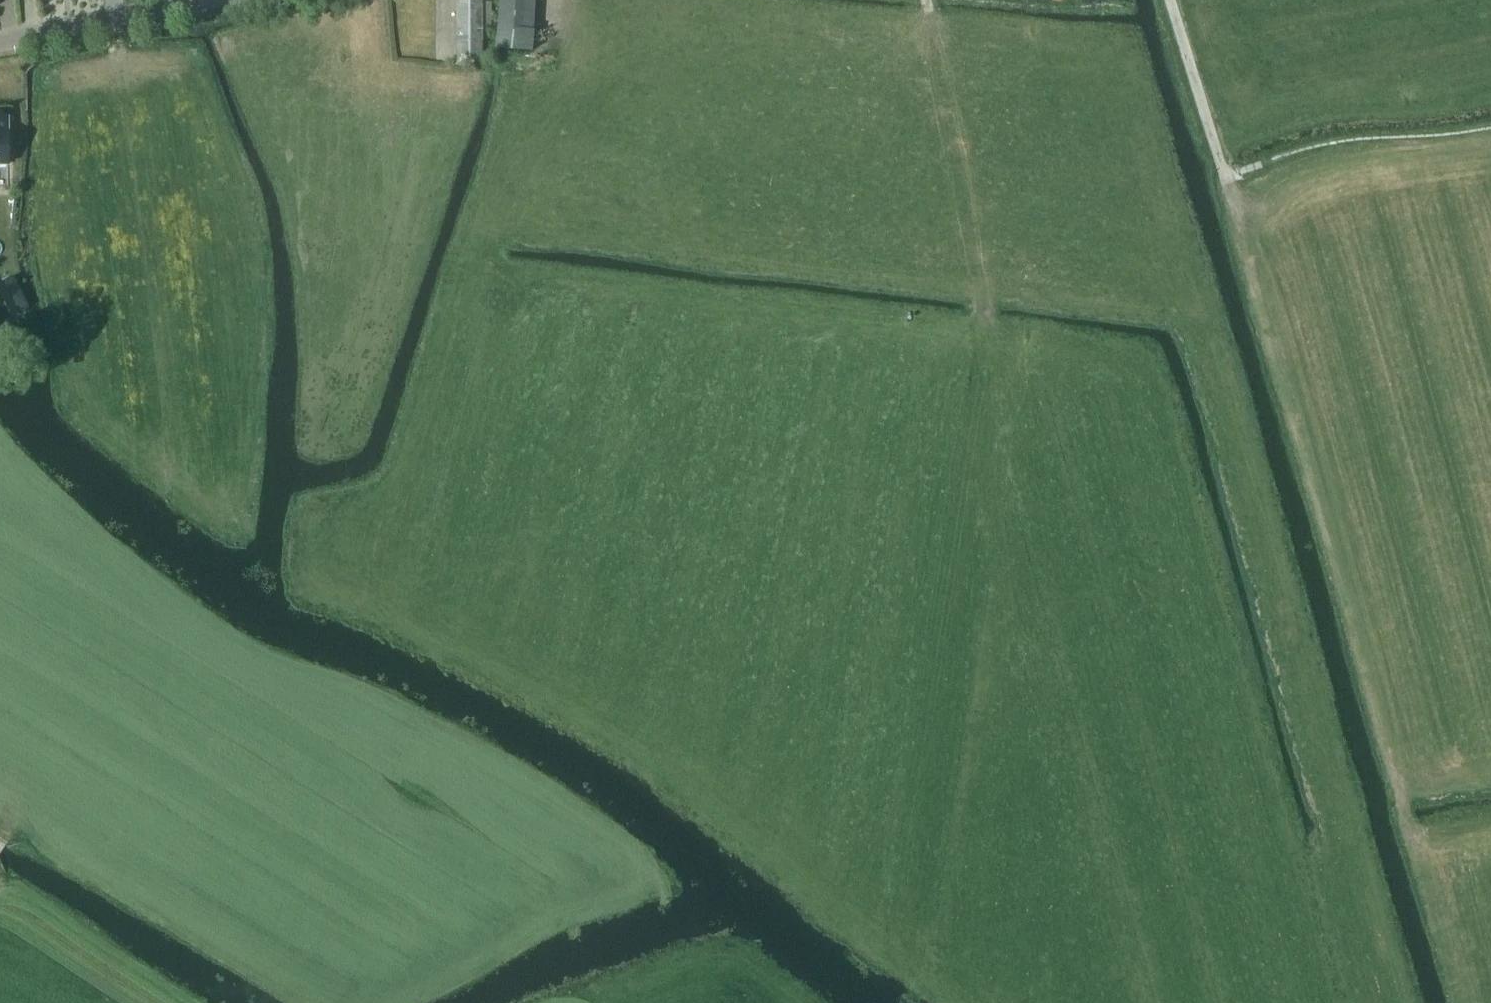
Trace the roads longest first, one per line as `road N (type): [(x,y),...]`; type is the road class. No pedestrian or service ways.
road 1 (tertiary): [(0,41),(200,0)]

